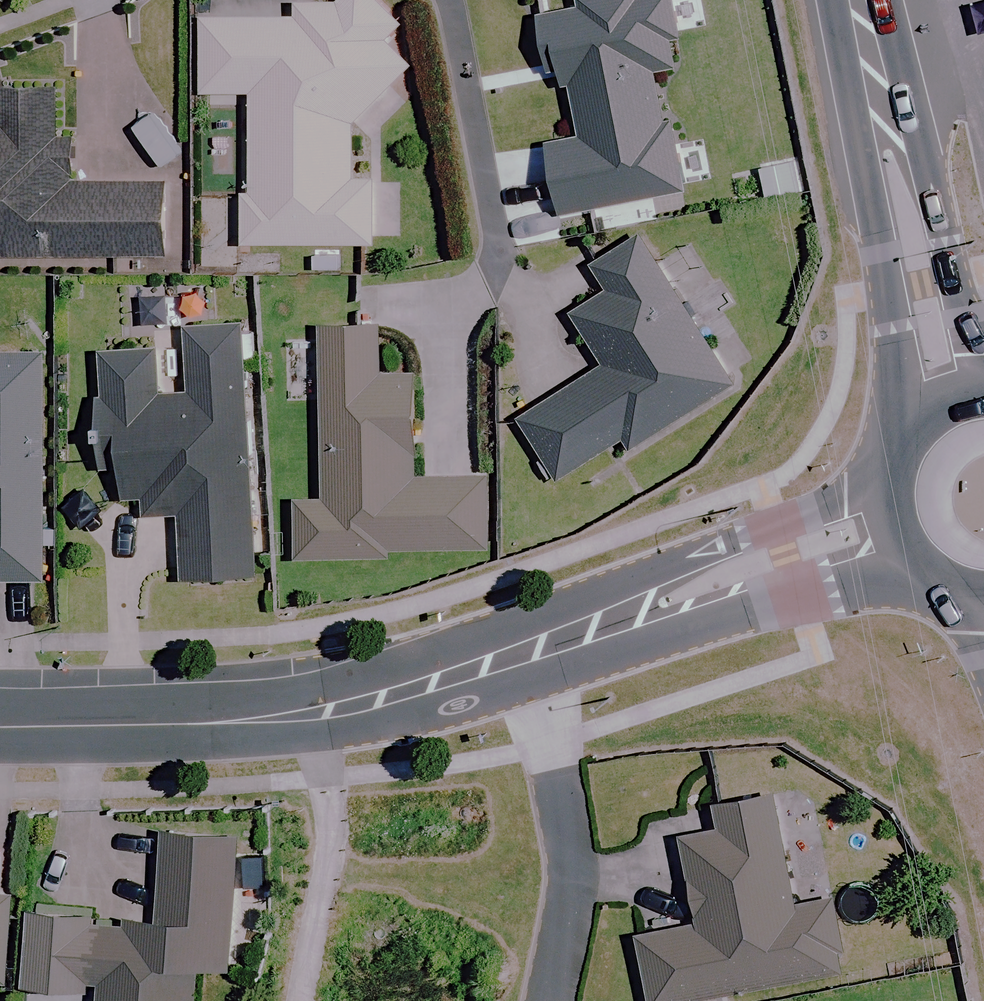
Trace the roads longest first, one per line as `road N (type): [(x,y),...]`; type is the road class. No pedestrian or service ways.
road 1 (tertiary): [(529,653),(321,714),(0,726)]
road 2 (secondary): [(949,398),(862,0)]
road 3 (tertiary): [(892,520),(529,653)]
road 4 (residential): [(556,1000),(576,862),(529,653)]
road 5 (secondary): [(892,520),(891,465),(901,441),(949,398)]
road 6 (secondary): [(983,599),(931,584),(892,520)]

